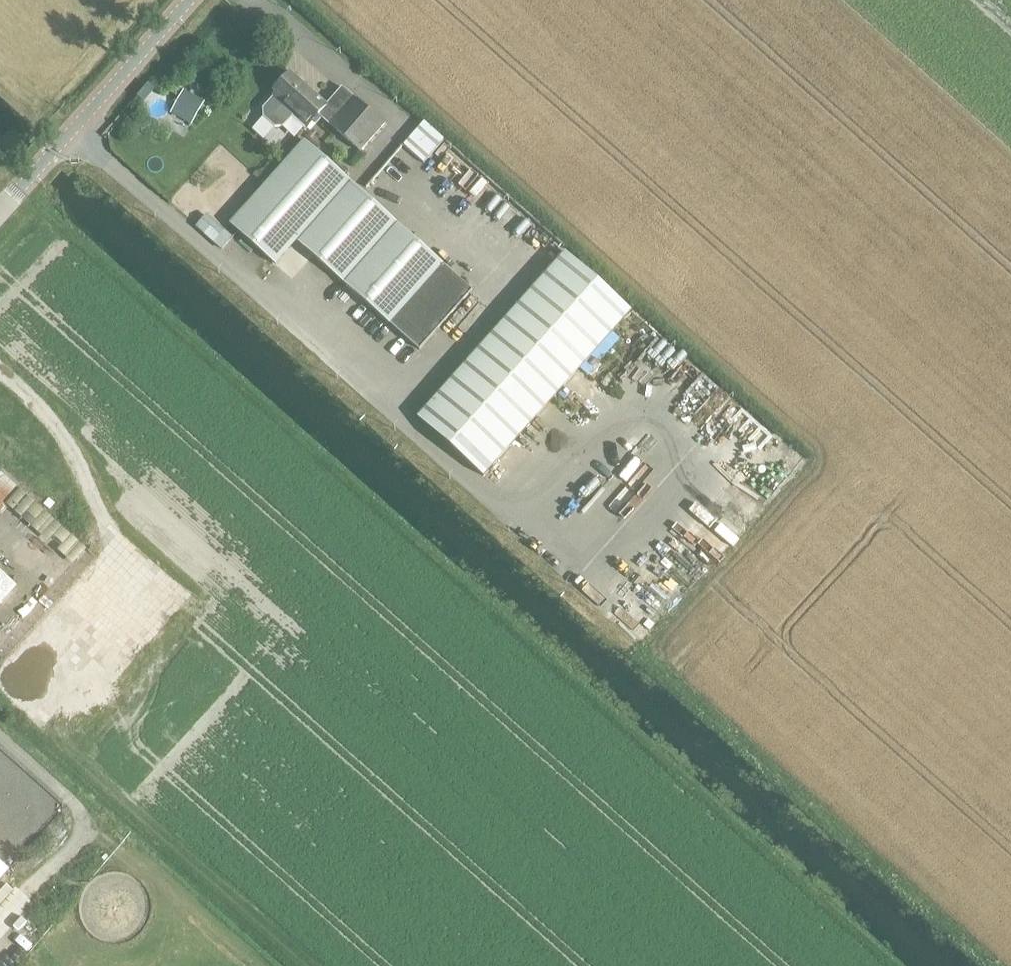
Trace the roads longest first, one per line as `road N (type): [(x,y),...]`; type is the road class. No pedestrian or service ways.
road 1 (unclassified): [(0,210),(188,0)]

